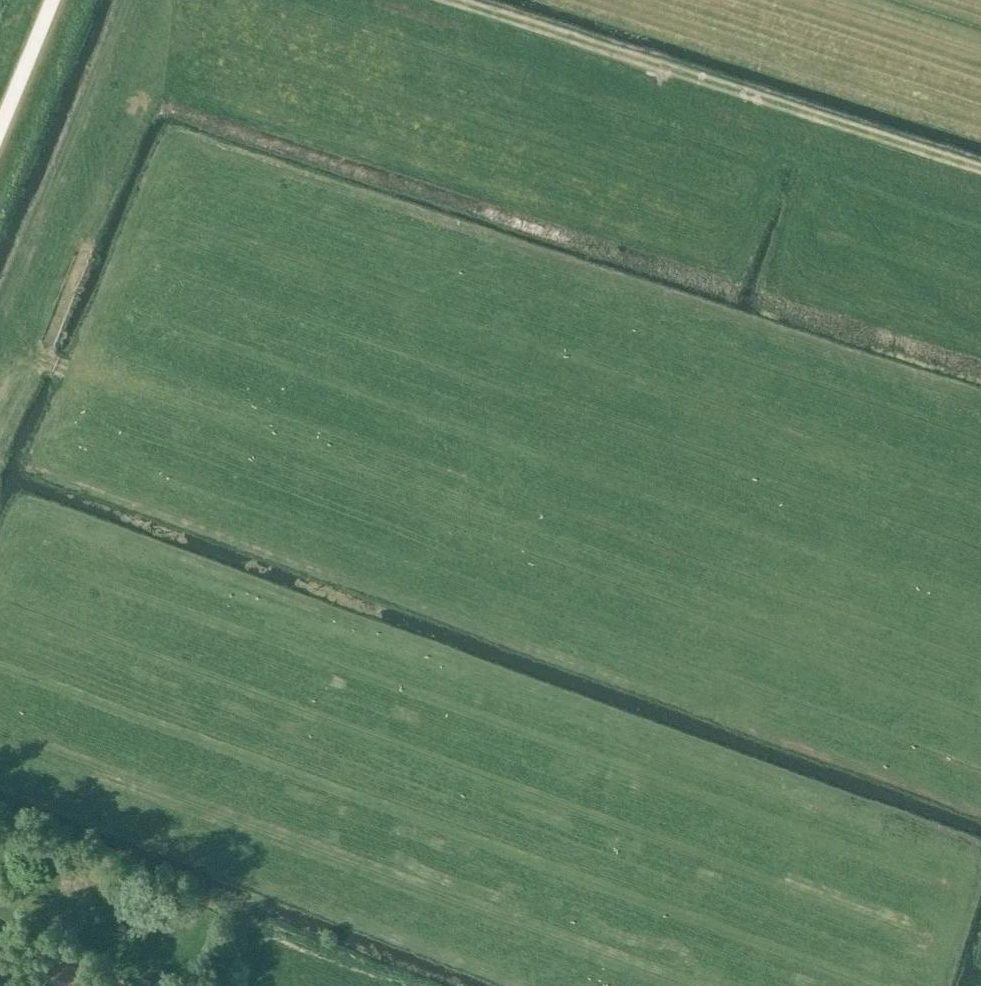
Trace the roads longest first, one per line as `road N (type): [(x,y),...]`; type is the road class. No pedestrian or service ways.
road 1 (unclassified): [(0,122),(51,0)]

